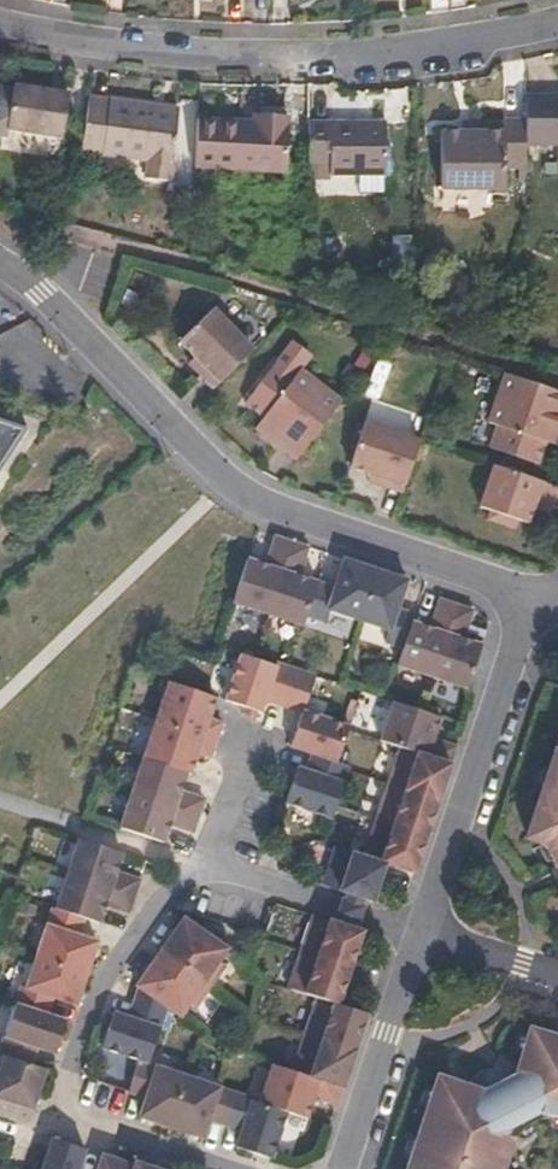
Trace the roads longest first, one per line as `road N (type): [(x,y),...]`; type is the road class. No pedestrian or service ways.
road 1 (residential): [(206,1168),(71,1119),(66,1081),(84,1029),(132,935),(211,870),(424,935)]
road 2 (residential): [(0,263),(90,339),(228,484),(265,505),(534,597)]
road 3 (residential): [(0,26),(223,56),(469,45),(557,22)]
road 4 (residential): [(534,597),(424,935)]
road 5 (residential): [(344,1168),(424,935)]
road 6 (residential): [(424,935),(557,976)]

